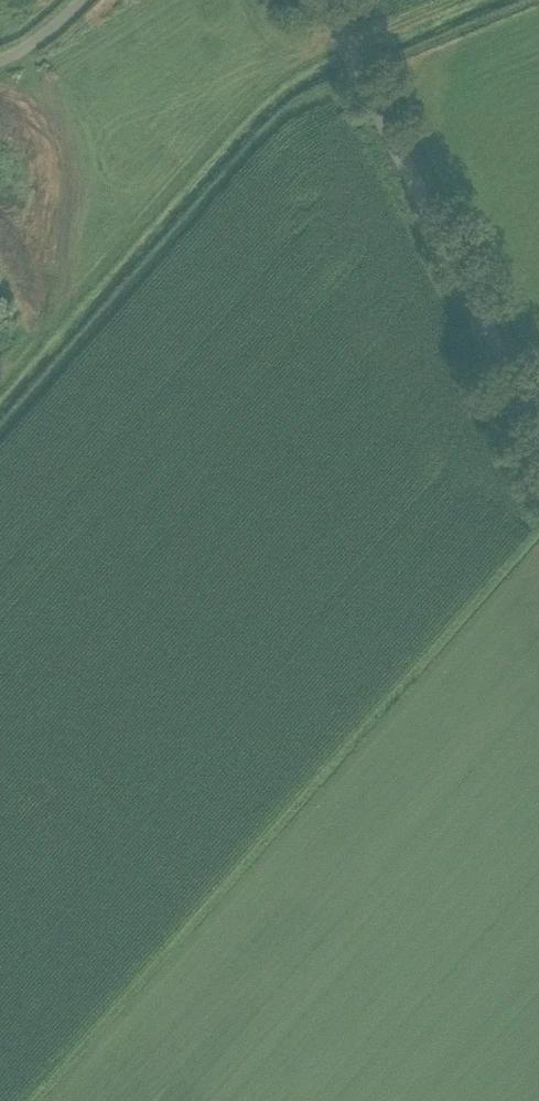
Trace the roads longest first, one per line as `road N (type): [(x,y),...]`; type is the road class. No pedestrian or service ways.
road 1 (unclassified): [(538,431),(320,0)]

